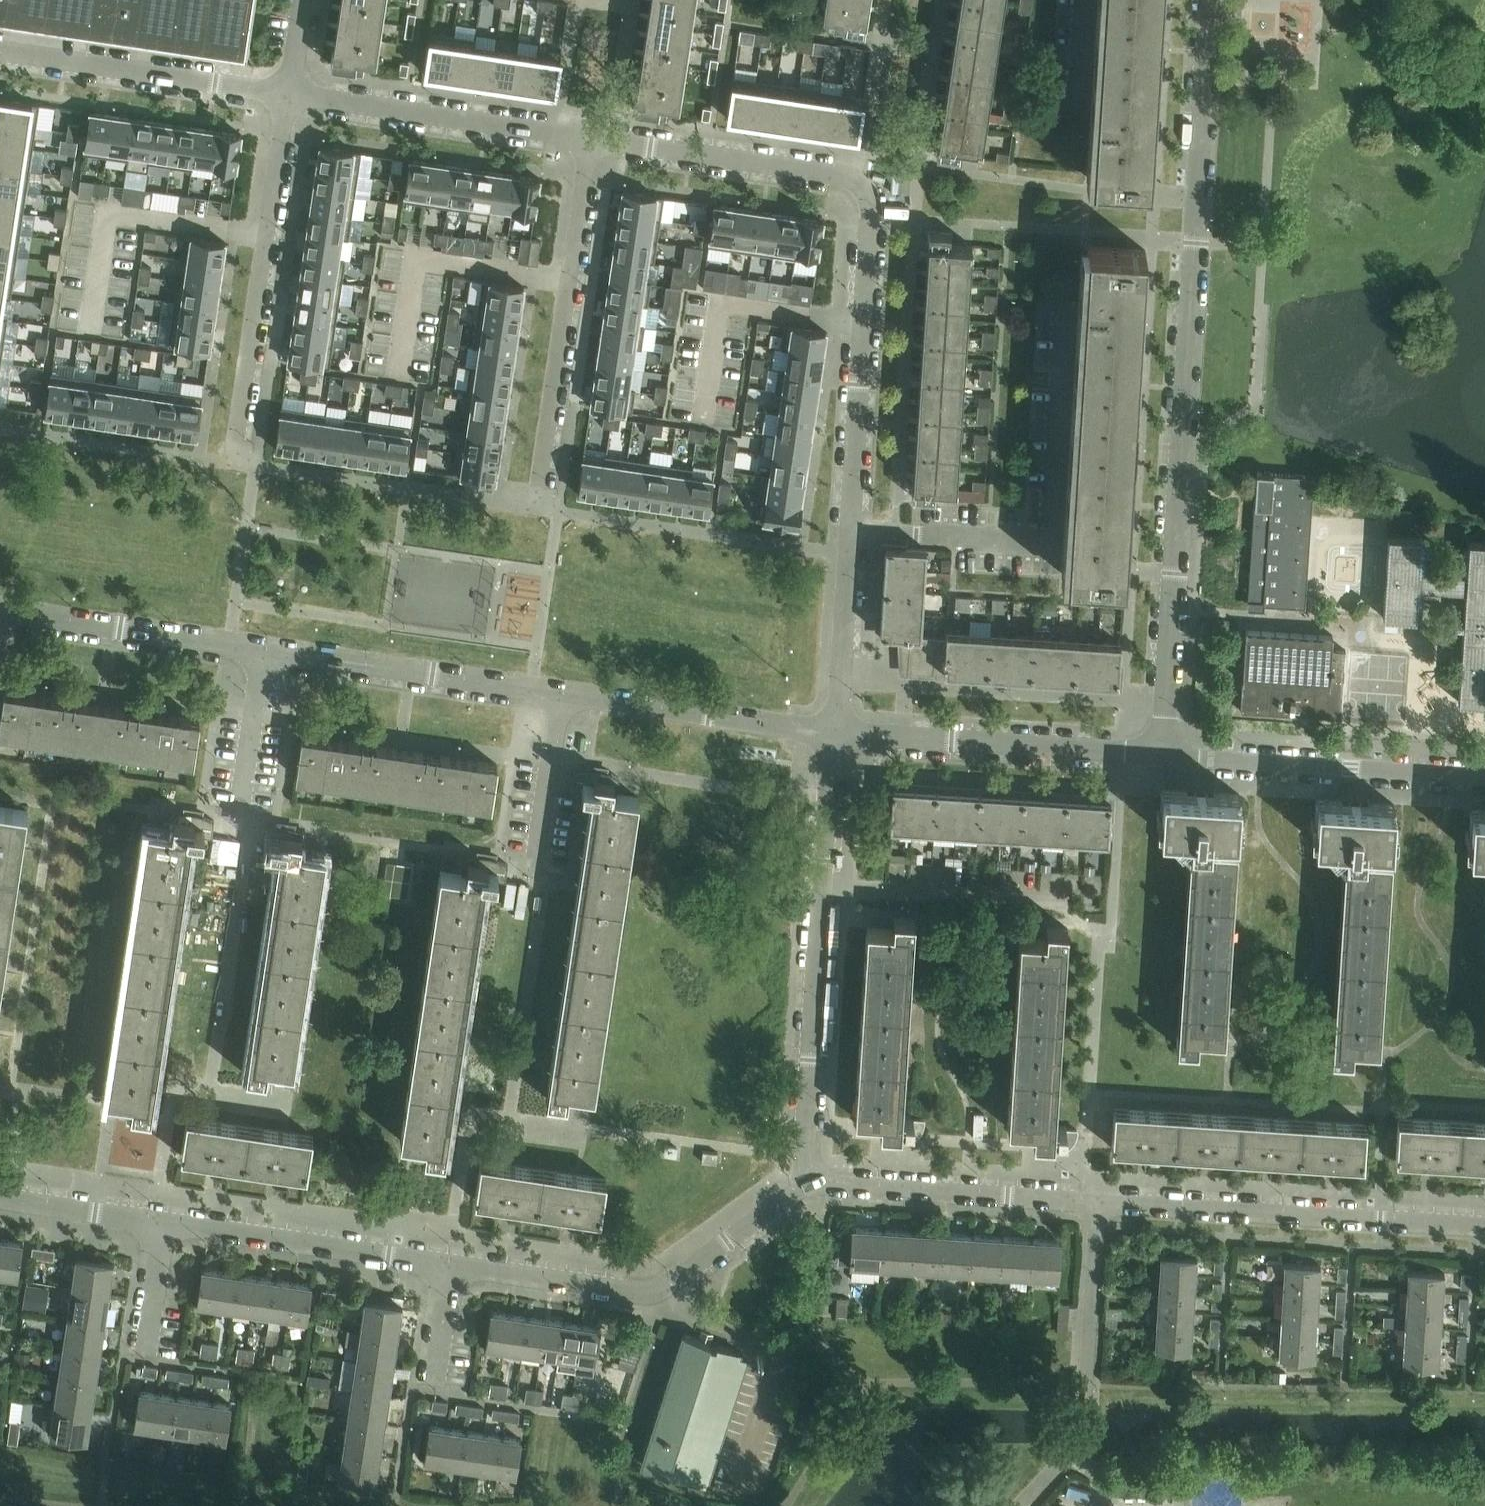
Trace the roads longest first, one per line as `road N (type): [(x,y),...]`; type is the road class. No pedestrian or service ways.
road 1 (residential): [(1162,758),(1209,0)]
road 2 (residential): [(586,144),(867,184),(846,528)]
road 3 (residential): [(1071,305),(1053,541),(846,528)]
road 4 (residential): [(807,1179),(670,1280),(638,1289),(450,1266)]
road 5 (residential): [(1484,1226),(1092,1205)]
road 6 (residential): [(533,509),(586,144)]
road 7 (residential): [(230,462),(285,98)]
road 8 (residential): [(831,737),(1162,758)]
road 9 (residential): [(1162,758),(1484,778)]
road 10 (residential): [(285,98),(586,144)]
road 11 (residential): [(554,698),(262,655)]
road 12 (residential): [(807,1179),(825,889)]
road 13 (residential): [(0,52),(285,98)]
road 14 (residential): [(1092,1205),(807,1179)]
road 15 (residential): [(825,889),(1109,907)]
road 16 (residential): [(450,1266),(170,1225)]
road 17 (residential): [(831,737),(554,698)]
road 18 (residential): [(262,655),(0,617)]
road 19 (residential): [(846,528),(831,737)]
road 20 (residential): [(1086,1383),(1092,1205)]
road 21 (residential): [(170,1225),(0,1196)]
road 22 (residential): [(239,820),(262,655)]
road 23 (residential): [(533,857),(554,698)]
road 24 (residential): [(825,889),(831,737)]
road 25 (unclassified): [(1024,1505),(1080,1439),(1086,1383)]
road 26 (residential): [(150,1351),(170,1225)]
road 27 (residential): [(432,1389),(450,1266)]

